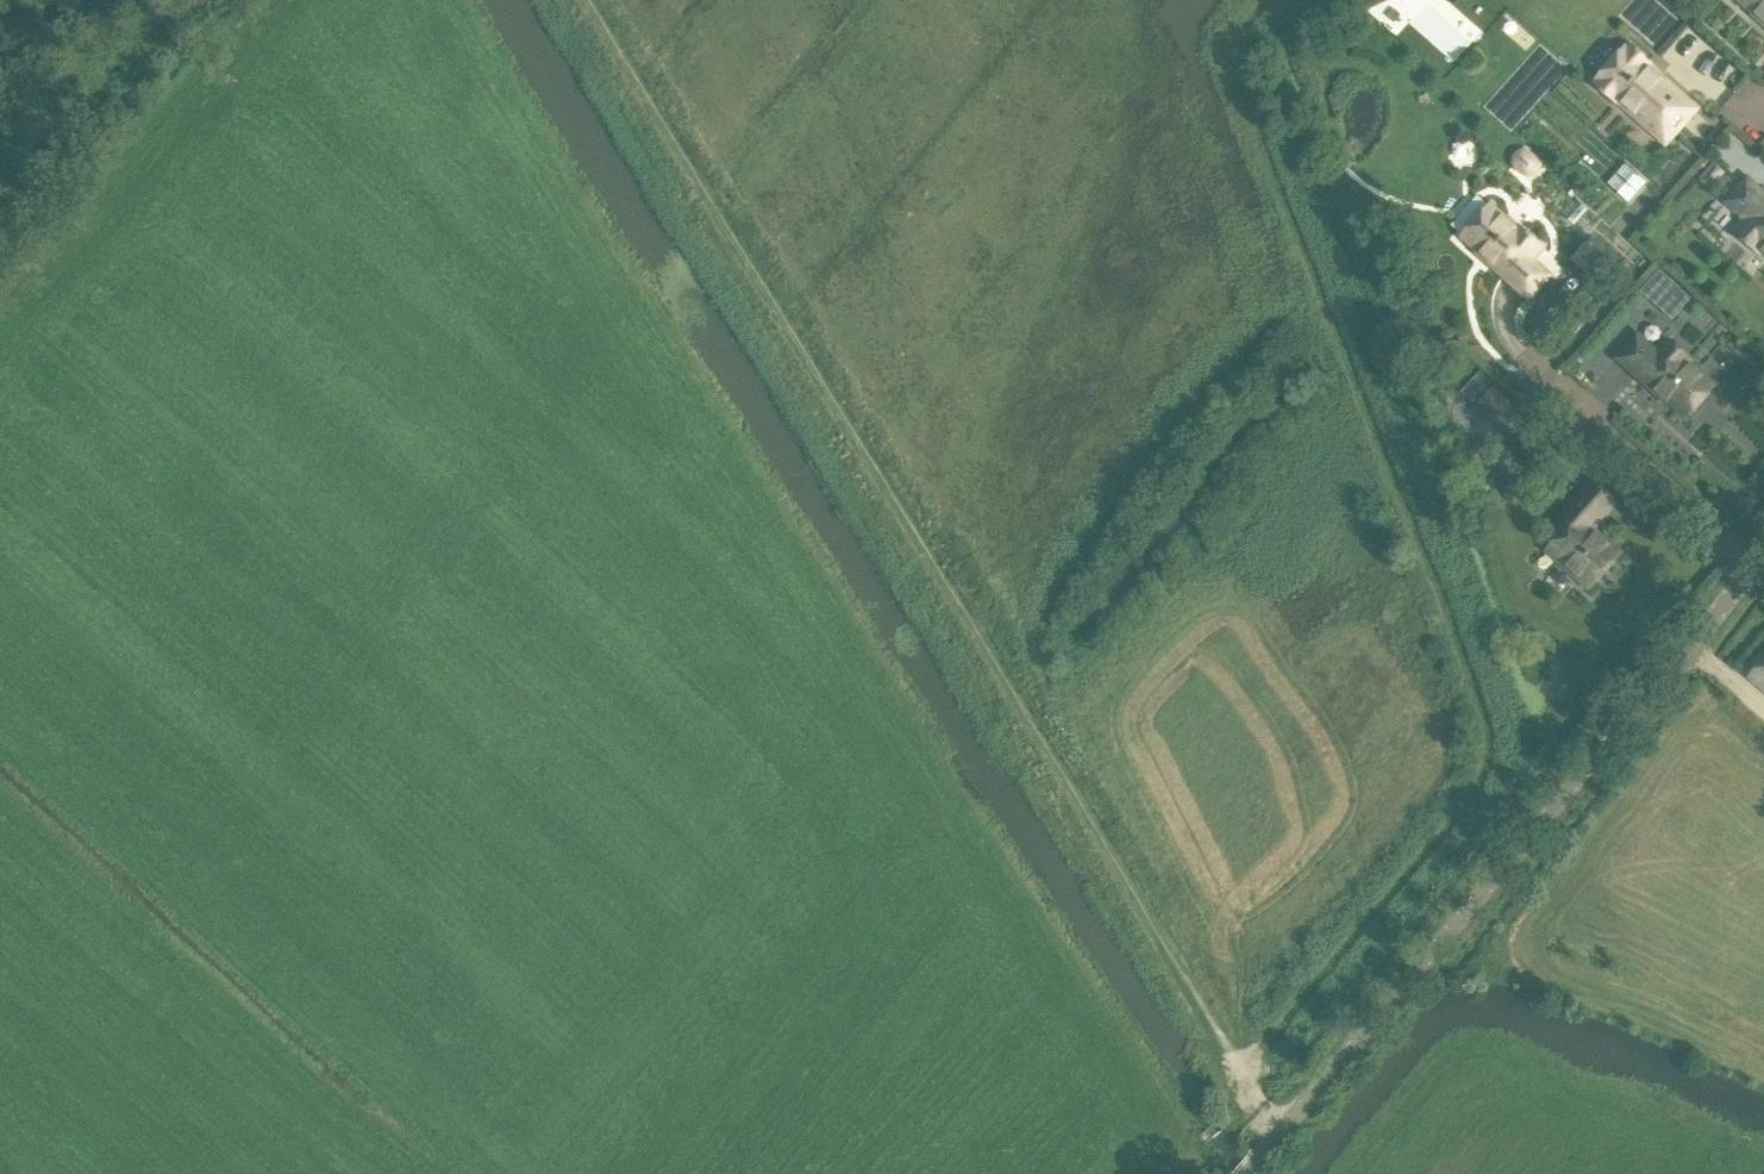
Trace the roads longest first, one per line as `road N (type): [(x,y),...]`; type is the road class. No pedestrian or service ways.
road 1 (track): [(1222,42),(1342,352),(1401,480),(1483,737),(1467,794),(1246,1072)]
road 2 (unclassified): [(1239,1173),(1763,551)]

